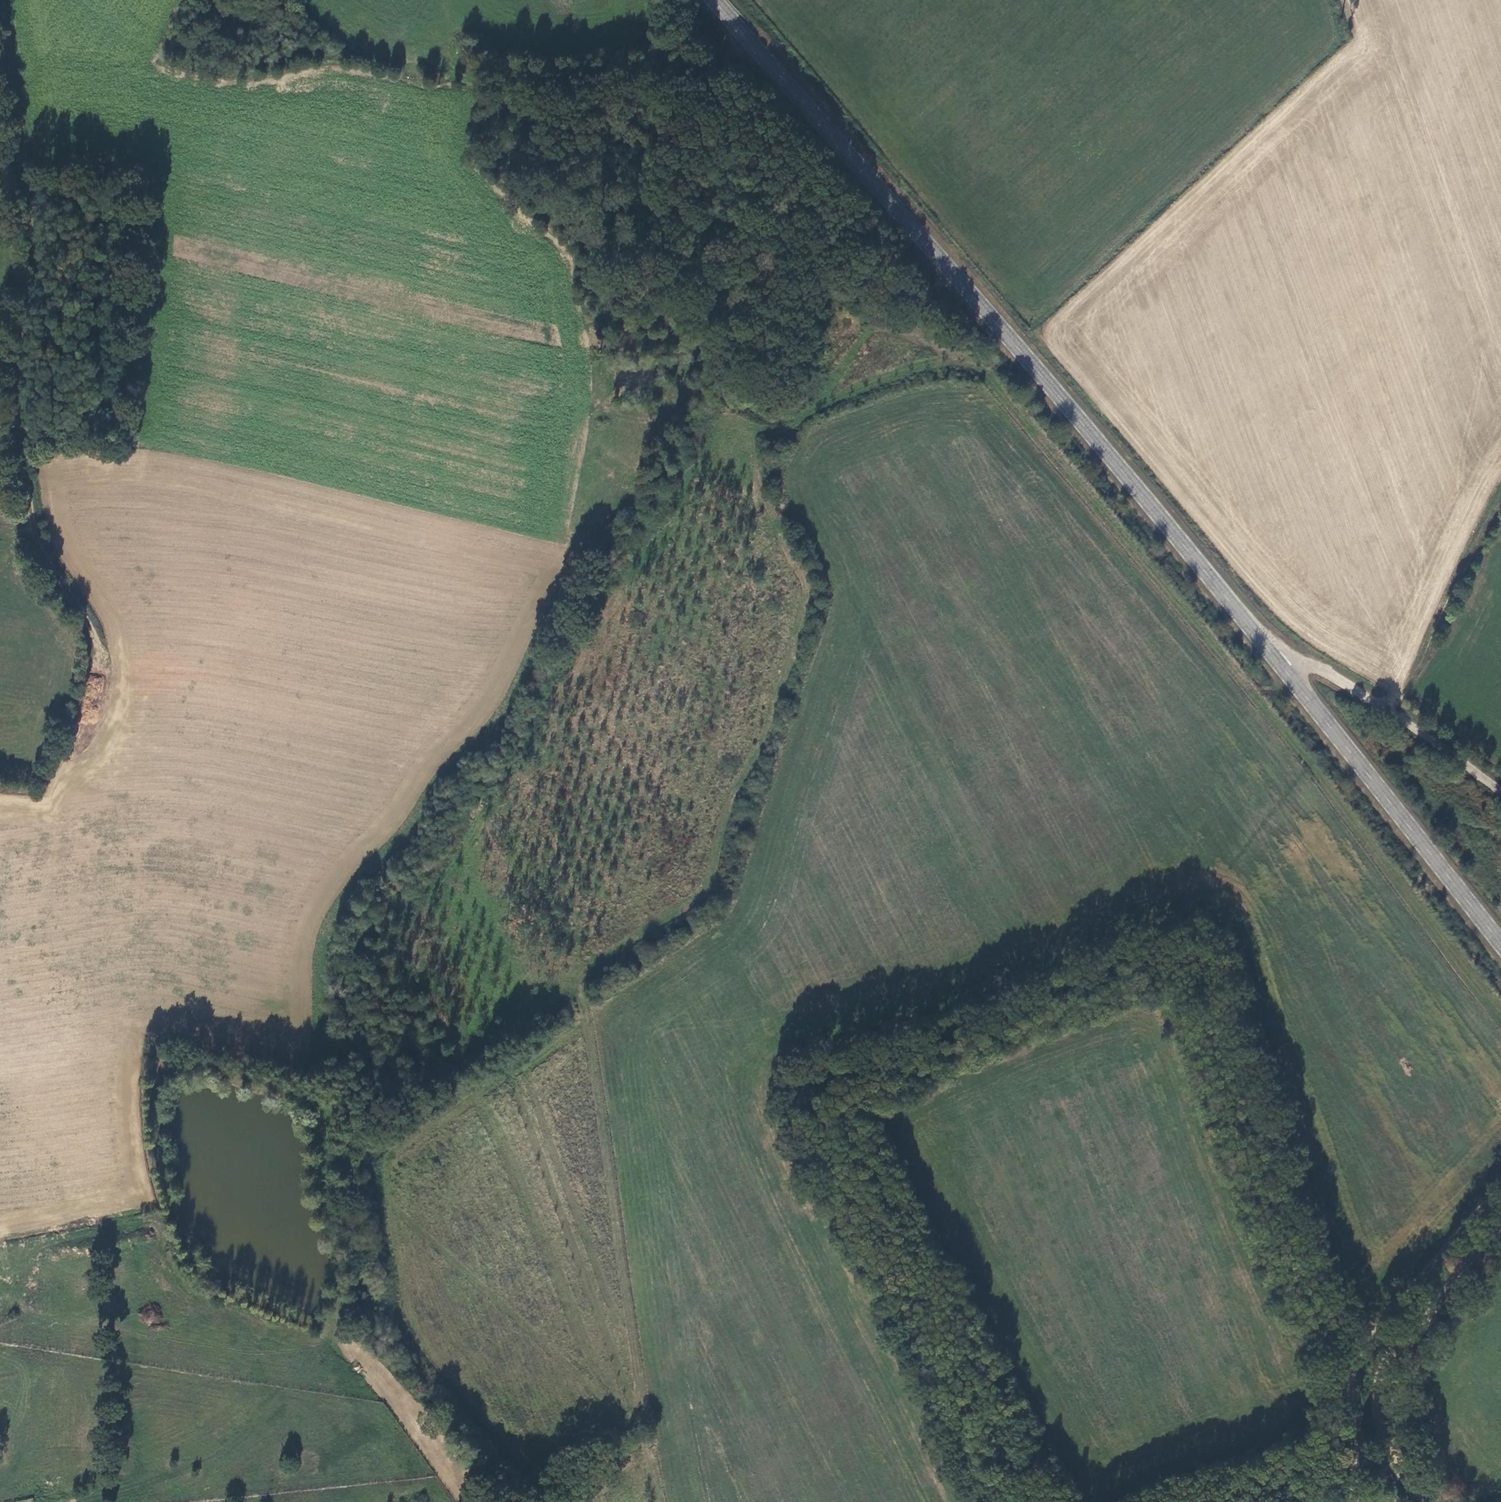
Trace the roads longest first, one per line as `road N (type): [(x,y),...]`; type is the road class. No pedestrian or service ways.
road 1 (secondary): [(1281,668),(715,0)]
road 2 (secondary): [(1500,945),(1281,668)]
road 3 (track): [(1500,1225),(1390,1344),(1375,1385),(1383,1434),(1419,1501)]
road 4 (track): [(471,59),(690,65),(723,61),(754,44)]
road 5 (unclassified): [(1500,792),(1329,673),(1281,668)]

